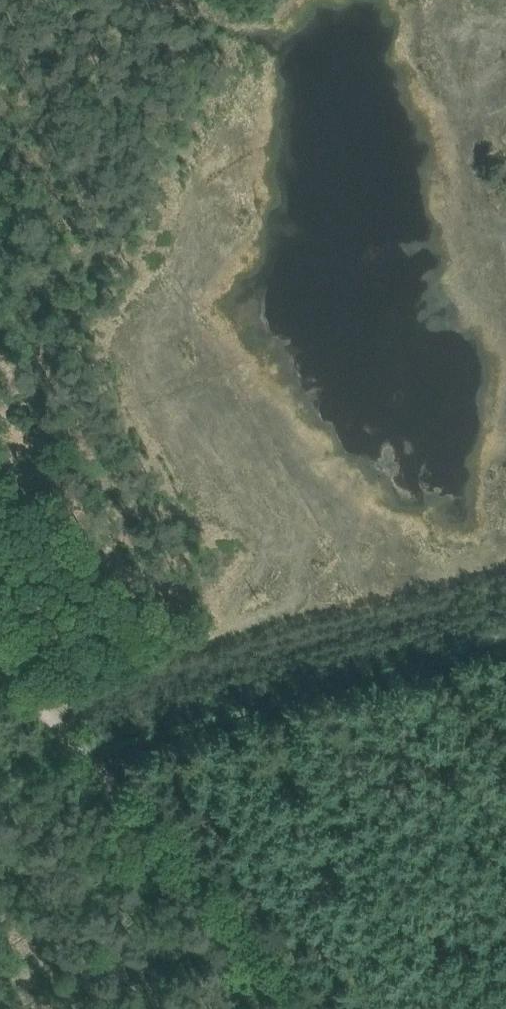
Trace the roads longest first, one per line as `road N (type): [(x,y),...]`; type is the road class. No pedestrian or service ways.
road 1 (track): [(301,1008),(0,653)]
road 2 (track): [(505,657),(96,767)]

